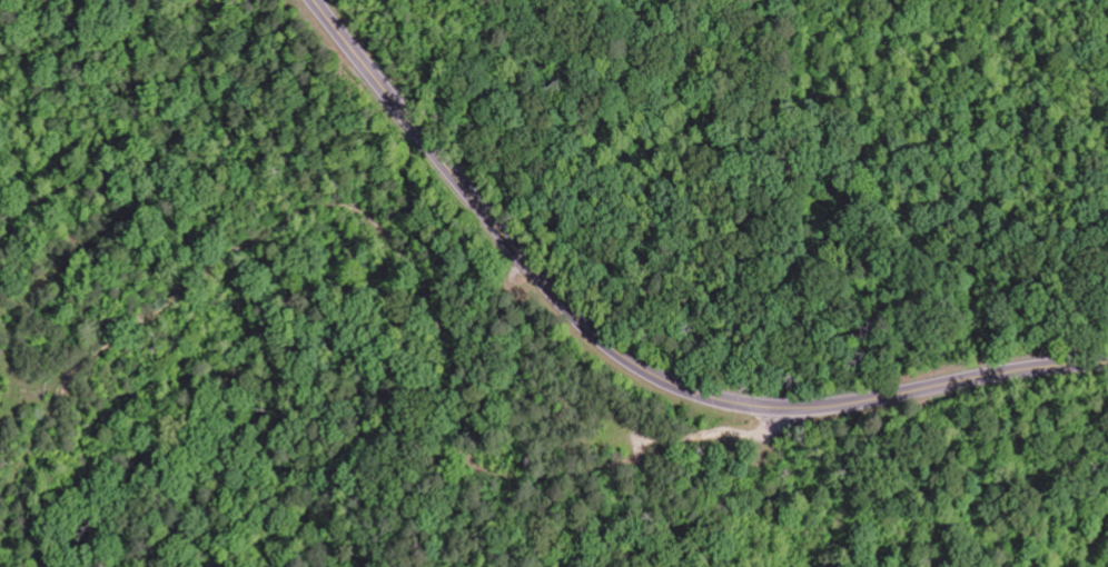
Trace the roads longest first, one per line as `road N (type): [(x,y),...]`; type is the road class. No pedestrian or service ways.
road 1 (primary): [(316,0),(544,282),(626,350),(698,392),(762,406),(831,406),(1107,359)]
road 2 (residential): [(698,392),(650,480),(561,480),(507,462),(454,368),(258,296),(86,355)]

